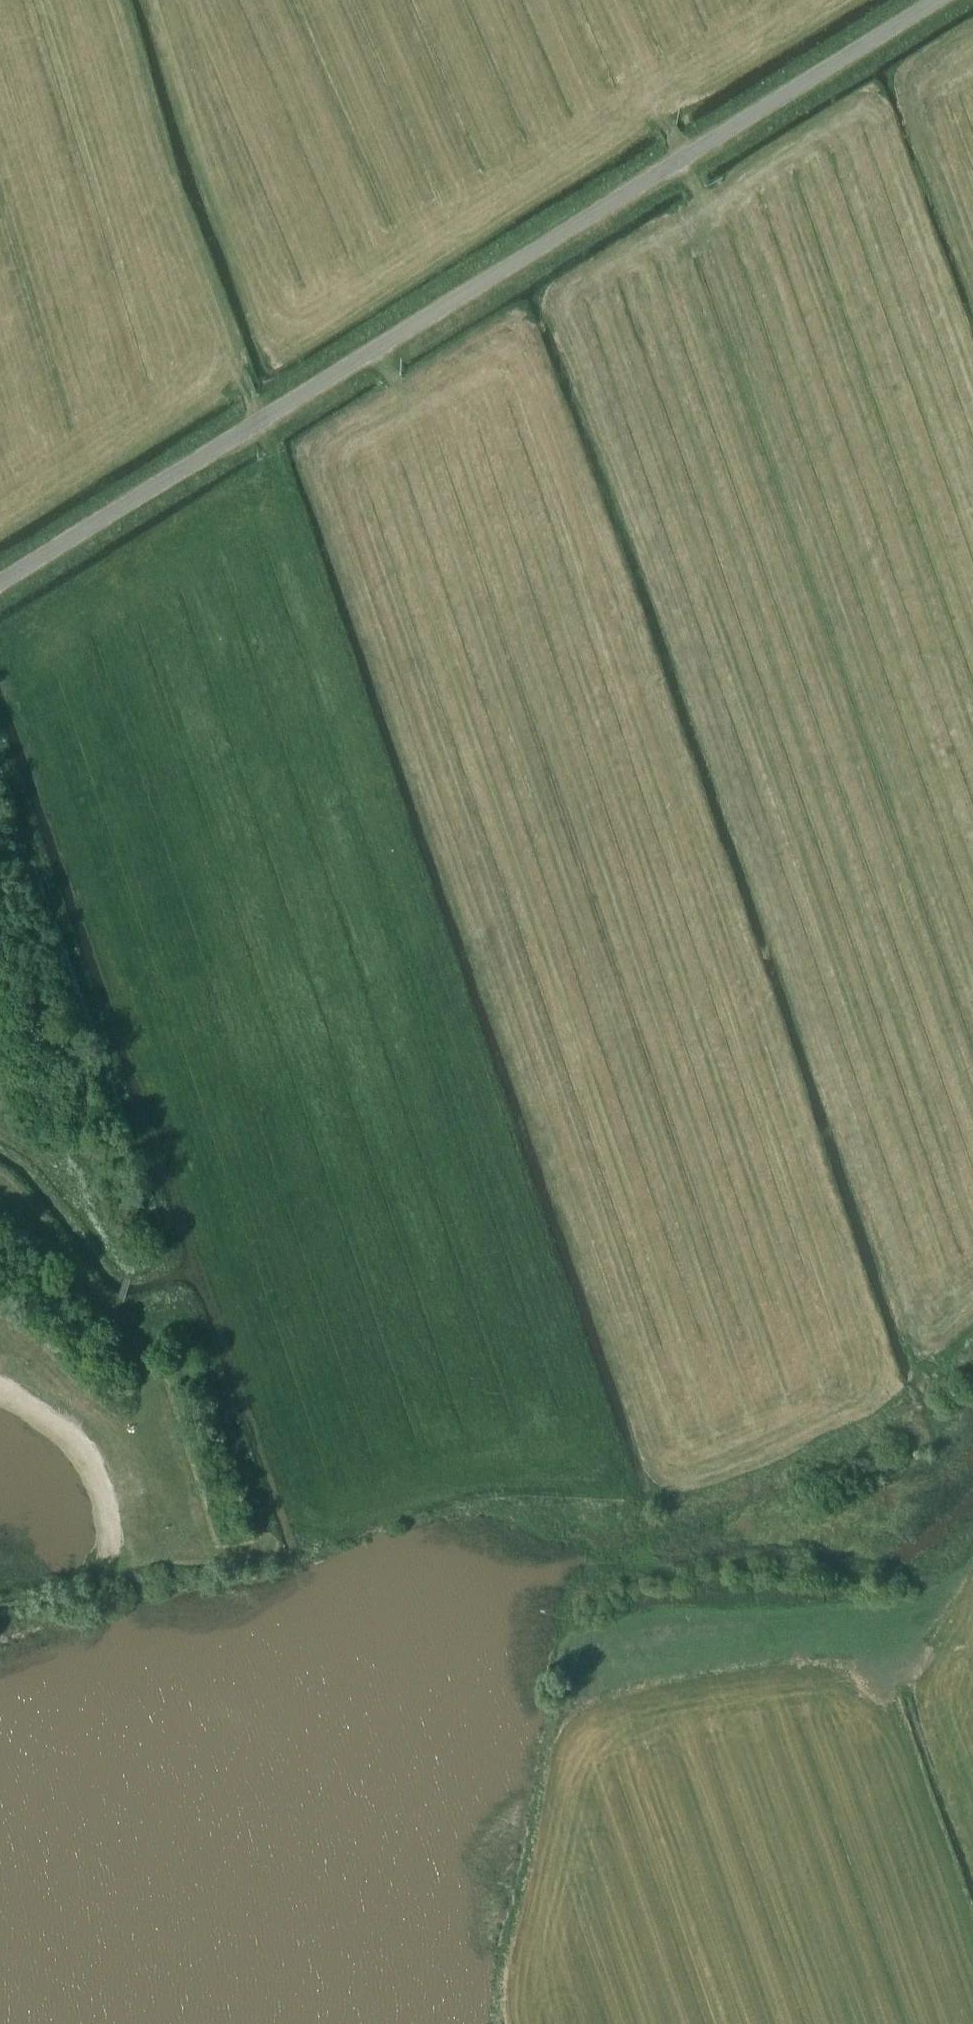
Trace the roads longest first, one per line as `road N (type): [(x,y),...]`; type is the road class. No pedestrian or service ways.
road 1 (unclassified): [(0,584),(938,0)]

